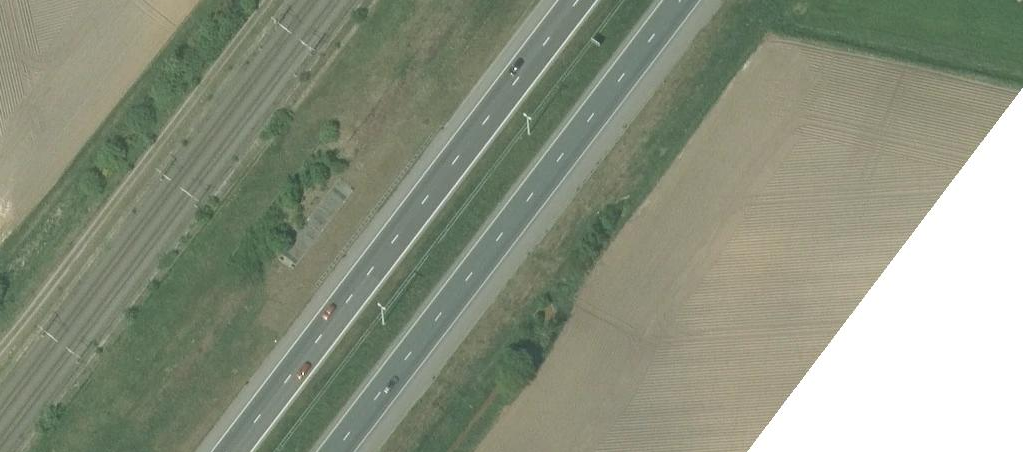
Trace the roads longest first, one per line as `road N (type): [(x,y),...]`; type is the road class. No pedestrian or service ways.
road 1 (motorway): [(584,0),(237,451)]
road 2 (motorway): [(342,451),(688,0)]

